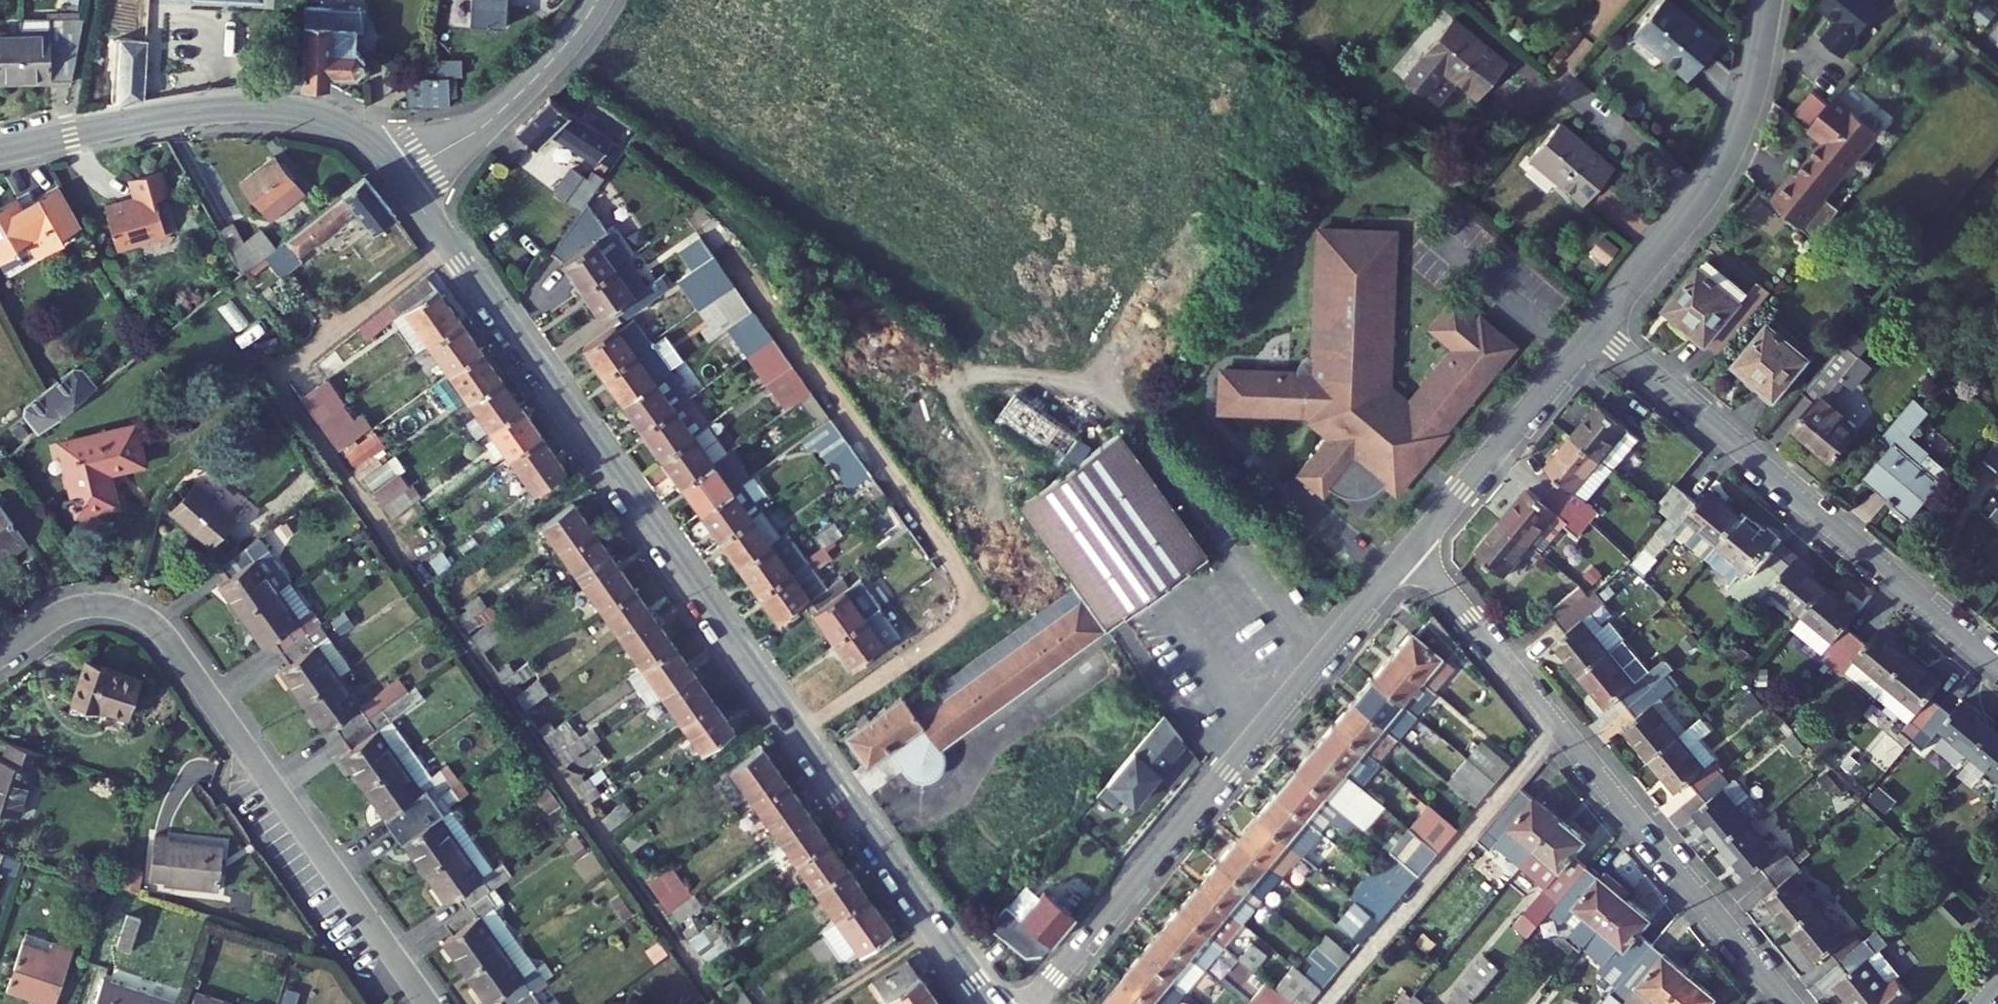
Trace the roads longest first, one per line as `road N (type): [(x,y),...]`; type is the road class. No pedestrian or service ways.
road 1 (tertiary): [(991,1003),(399,177)]
road 2 (residential): [(426,1003),(155,624),(111,606),(78,609),(0,657)]
road 3 (residential): [(1787,1003),(1411,553)]
road 4 (unclassified): [(1107,382),(1041,383),(925,366),(654,154)]
road 5 (residential): [(1597,331),(1997,664)]
road 6 (residential): [(1028,1003),(1319,663)]
road 7 (tertiary): [(399,177),(345,126),(258,108),(157,117),(0,151)]
road 8 (residential): [(1597,331),(1720,169),(1748,102),(1769,0)]
road 9 (unclassified): [(1319,663),(1107,382)]
road 10 (residential): [(1411,553),(1597,331)]
road 11 (residential): [(399,177),(494,118),(598,0)]
road 12 (unclassified): [(1107,382),(1257,168)]
road 13 (residential): [(1319,663),(1411,553)]

